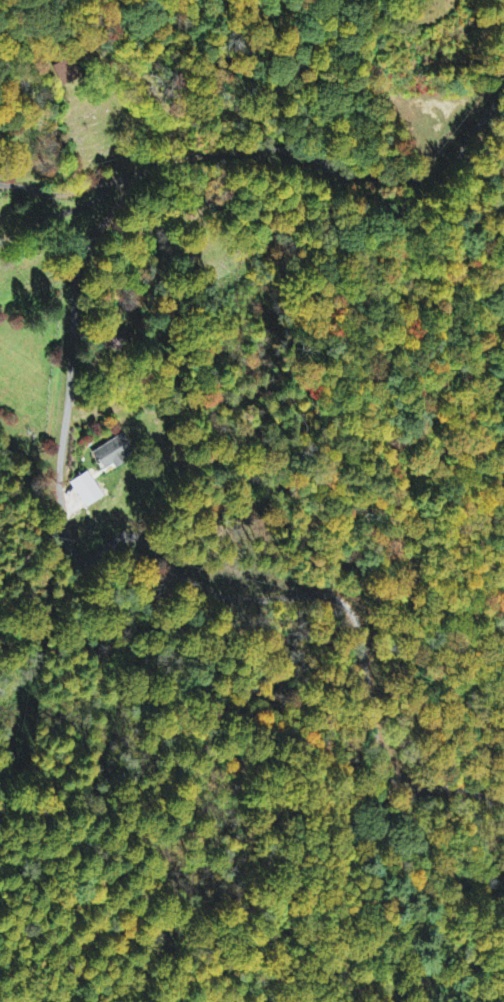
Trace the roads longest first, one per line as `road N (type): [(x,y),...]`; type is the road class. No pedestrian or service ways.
road 1 (residential): [(503,96),(431,197),(392,208),(291,149),(171,156),(138,172),(83,263),(32,517),(47,543),(115,543),(276,588)]
road 2 (residential): [(503,855),(491,836),(360,768),(334,637),(303,596),(276,588)]
road 3 (residential): [(276,588),(353,448)]
road 4 (residential): [(131,181),(63,193),(0,183)]

